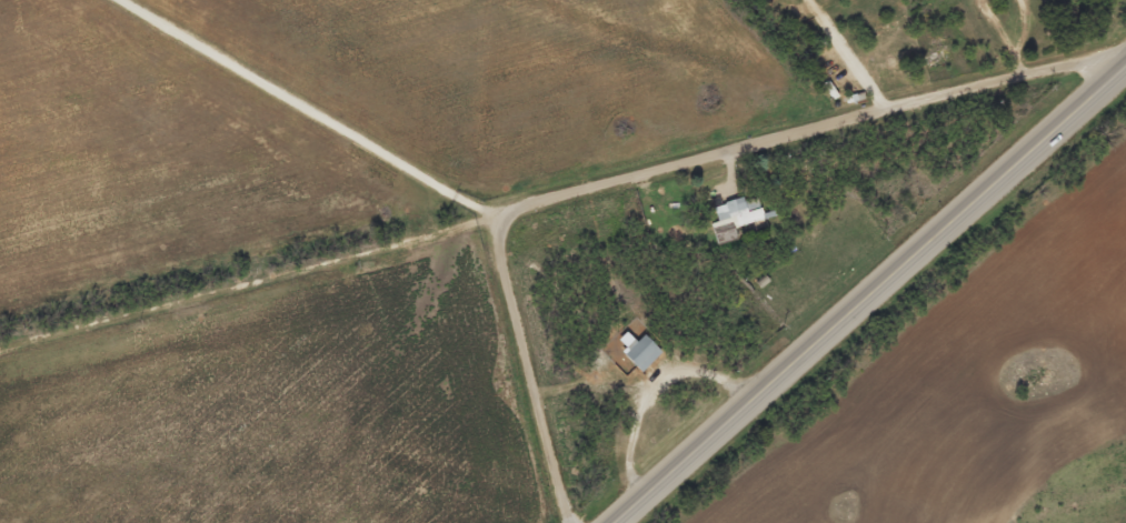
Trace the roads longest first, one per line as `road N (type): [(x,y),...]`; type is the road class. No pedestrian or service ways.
road 1 (residential): [(569,522),(498,219),(530,202),(1125,46)]
road 2 (trunk): [(610,522),(1125,62)]
road 3 (track): [(0,344),(498,219)]

